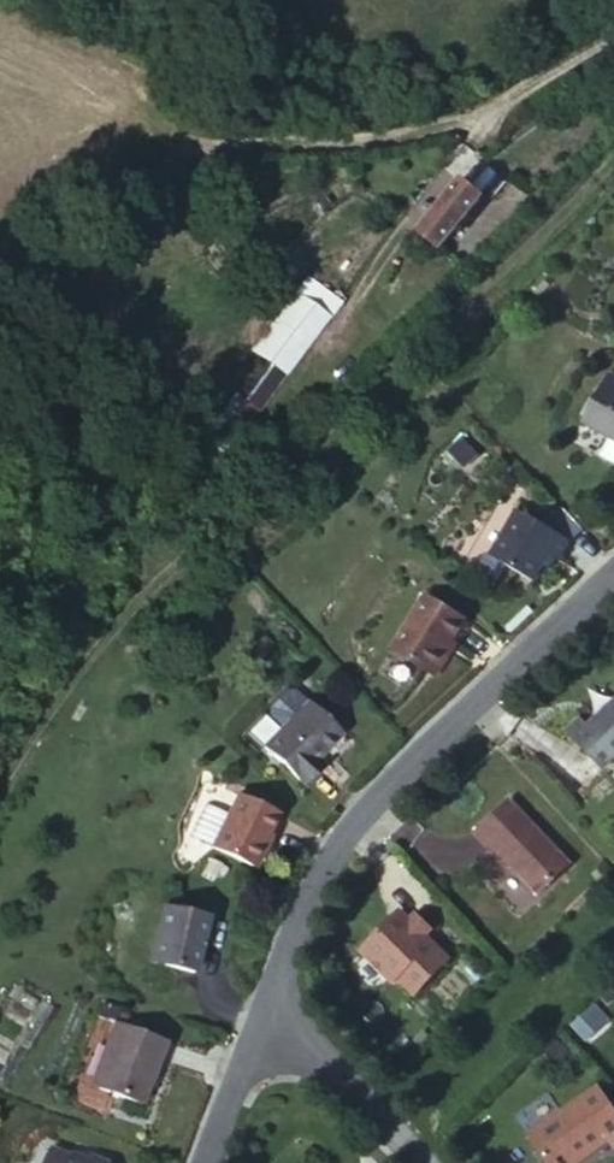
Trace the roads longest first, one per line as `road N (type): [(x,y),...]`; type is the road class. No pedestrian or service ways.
road 1 (track): [(613,24),(488,104),(405,128),(171,148),(89,206),(0,286)]
road 2 (residential): [(613,568),(363,800),(302,908),(269,1000)]
road 3 (residential): [(422,1162),(269,1000)]
road 4 (residential): [(269,1000),(205,1162)]

